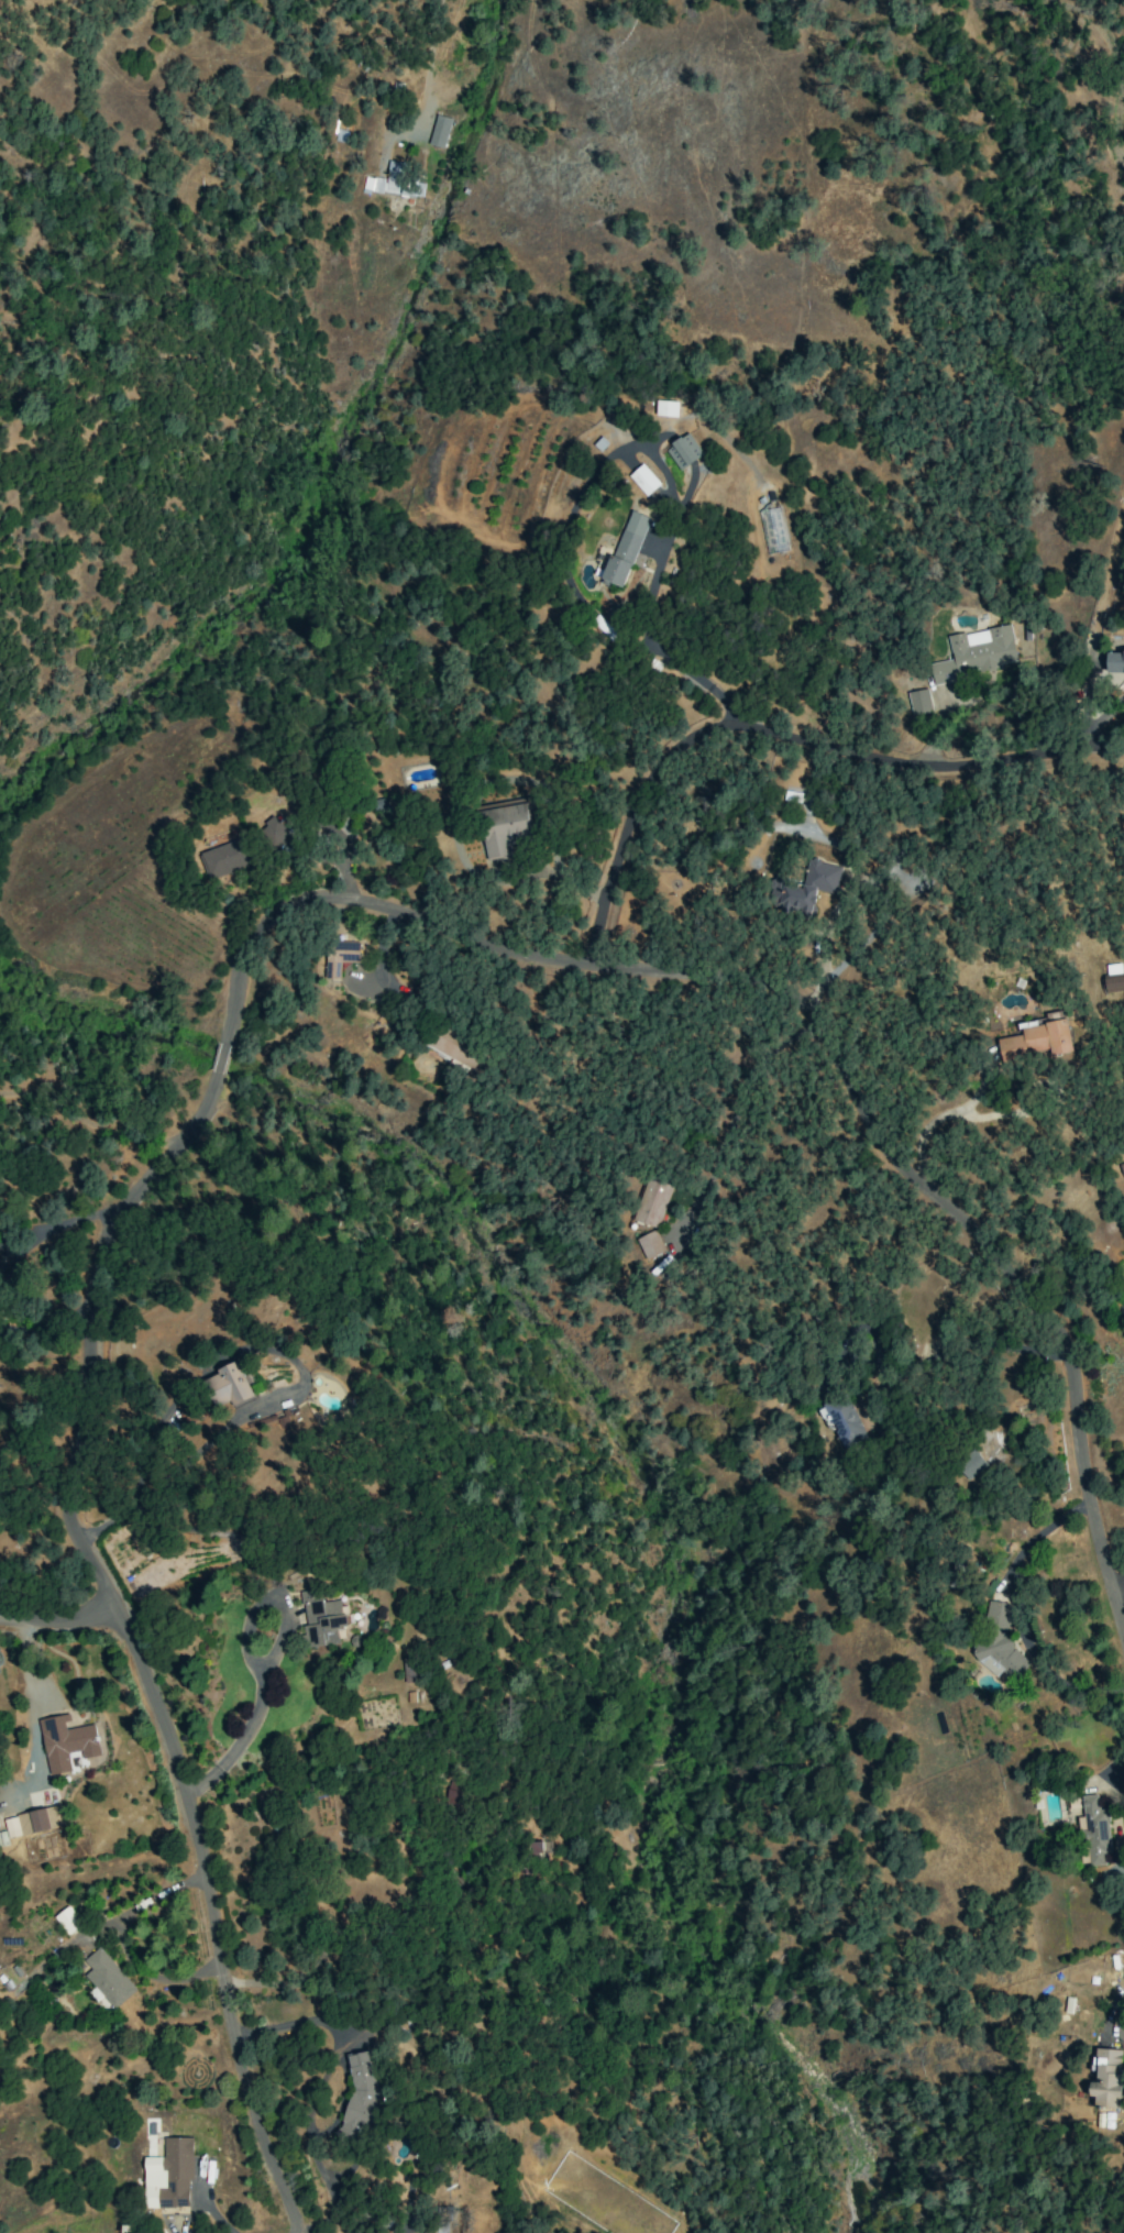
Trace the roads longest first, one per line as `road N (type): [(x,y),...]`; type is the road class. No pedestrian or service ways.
road 1 (residential): [(1123,1641),(1066,1349),(983,1236),(880,1137),(793,1000),(746,978),(516,953),(345,899),(279,914),(251,938),(235,1019),(201,1119),(104,1234),(64,1483),(185,1794),(225,1988),(295,2232)]
road 2 (residential): [(1123,745),(959,765),(801,733),(720,725),(696,730),(658,770),(622,847),(591,961)]

